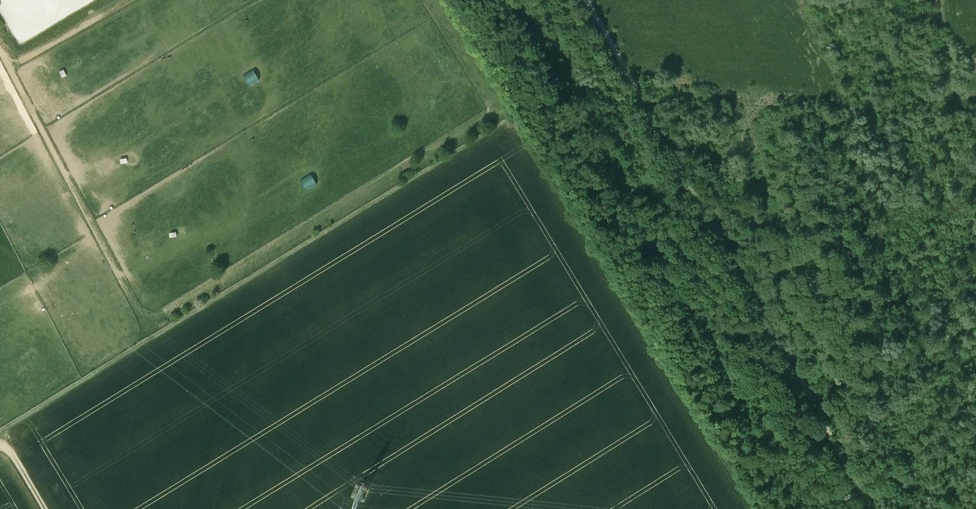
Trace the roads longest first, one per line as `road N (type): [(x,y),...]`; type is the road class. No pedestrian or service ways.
road 1 (track): [(514,122),(1,443)]
road 2 (track): [(872,508),(578,0)]
road 3 (track): [(752,508),(514,122)]

